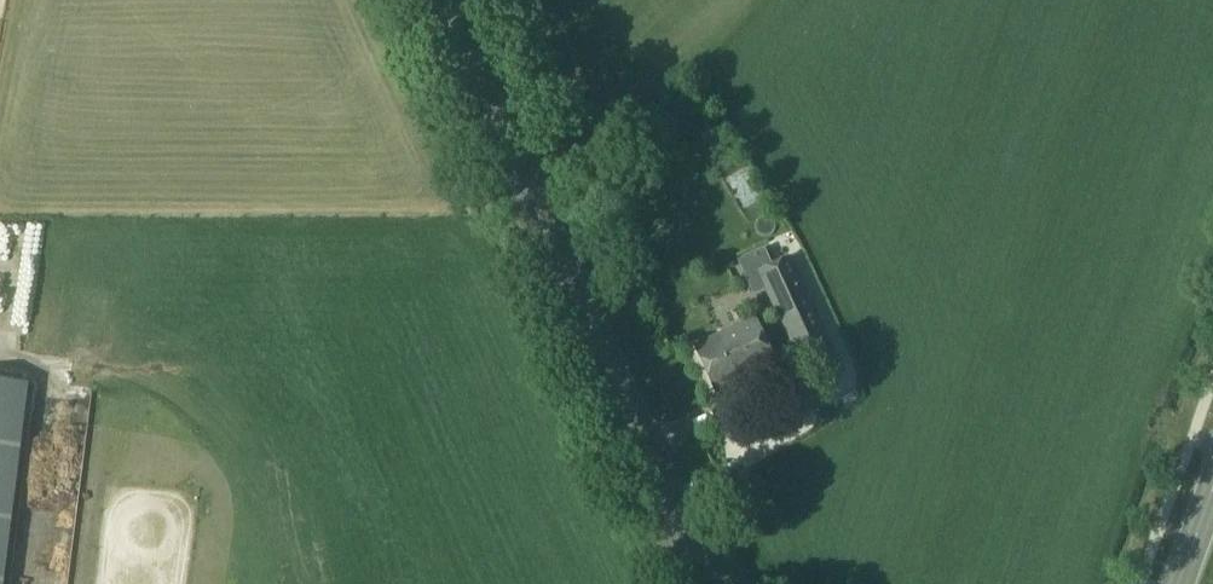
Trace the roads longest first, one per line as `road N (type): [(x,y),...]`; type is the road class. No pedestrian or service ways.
road 1 (unclassified): [(443,0),(711,583)]

